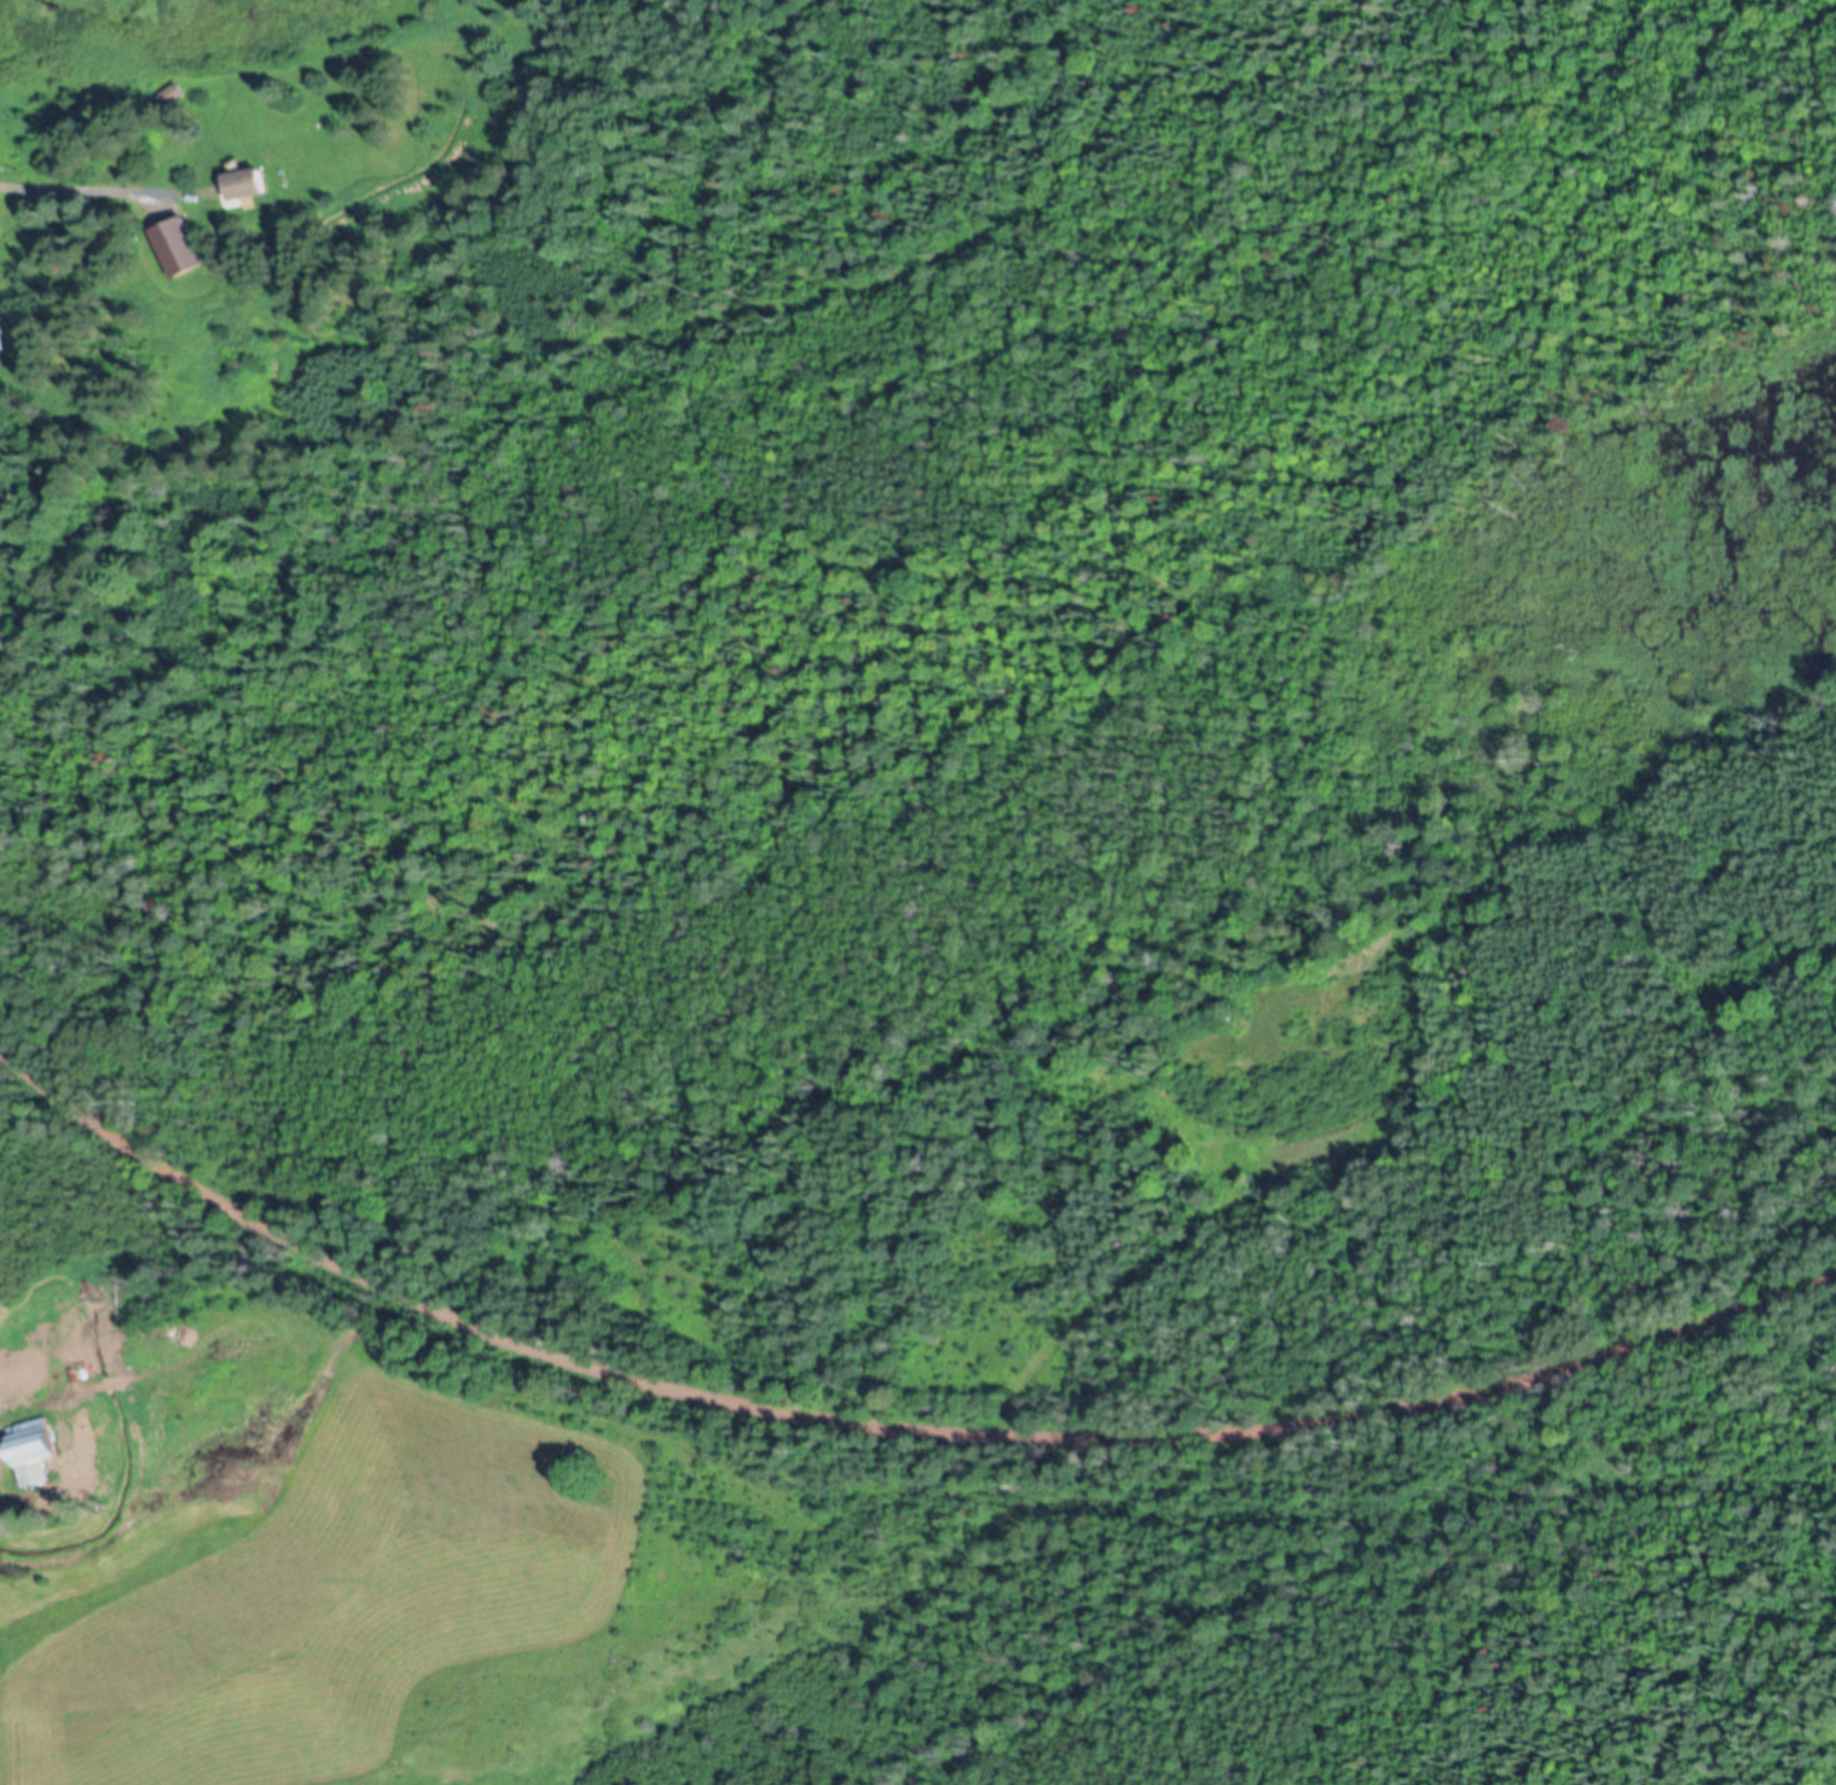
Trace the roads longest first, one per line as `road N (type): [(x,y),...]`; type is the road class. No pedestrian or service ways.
road 1 (track): [(0,1049),(162,1171),(271,1235),(458,1322),(664,1389),(888,1428),(1119,1438),(1363,1418),(1479,1395),(1835,1280)]

